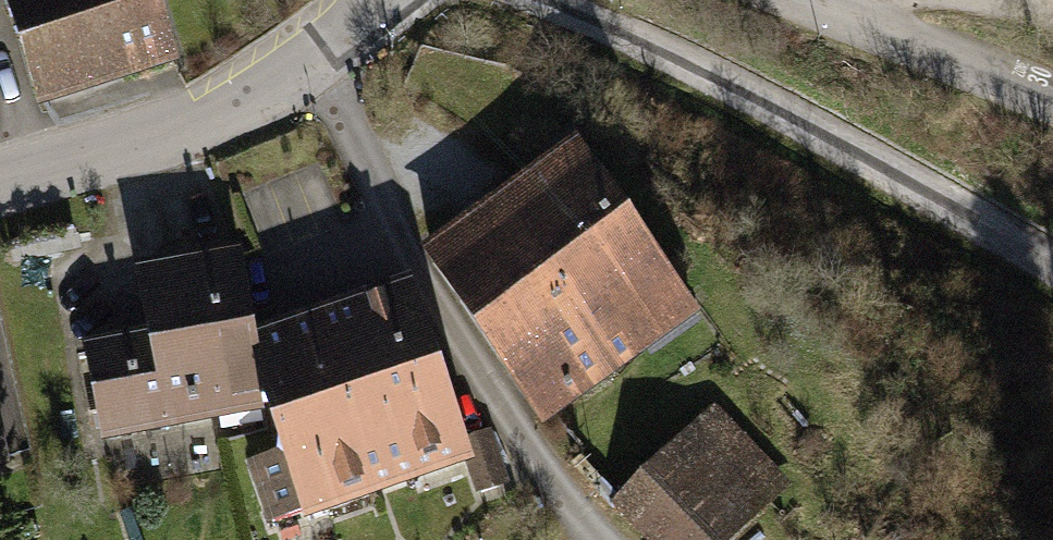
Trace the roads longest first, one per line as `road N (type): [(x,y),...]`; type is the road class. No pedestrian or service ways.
road 1 (unclassified): [(541,0),(731,84),(1052,265)]
road 2 (track): [(302,63),(536,472),(614,539)]
road 3 (tertiary): [(0,180),(184,126),(280,80),(384,0)]
road 4 (tertiary): [(798,0),(1052,107)]

